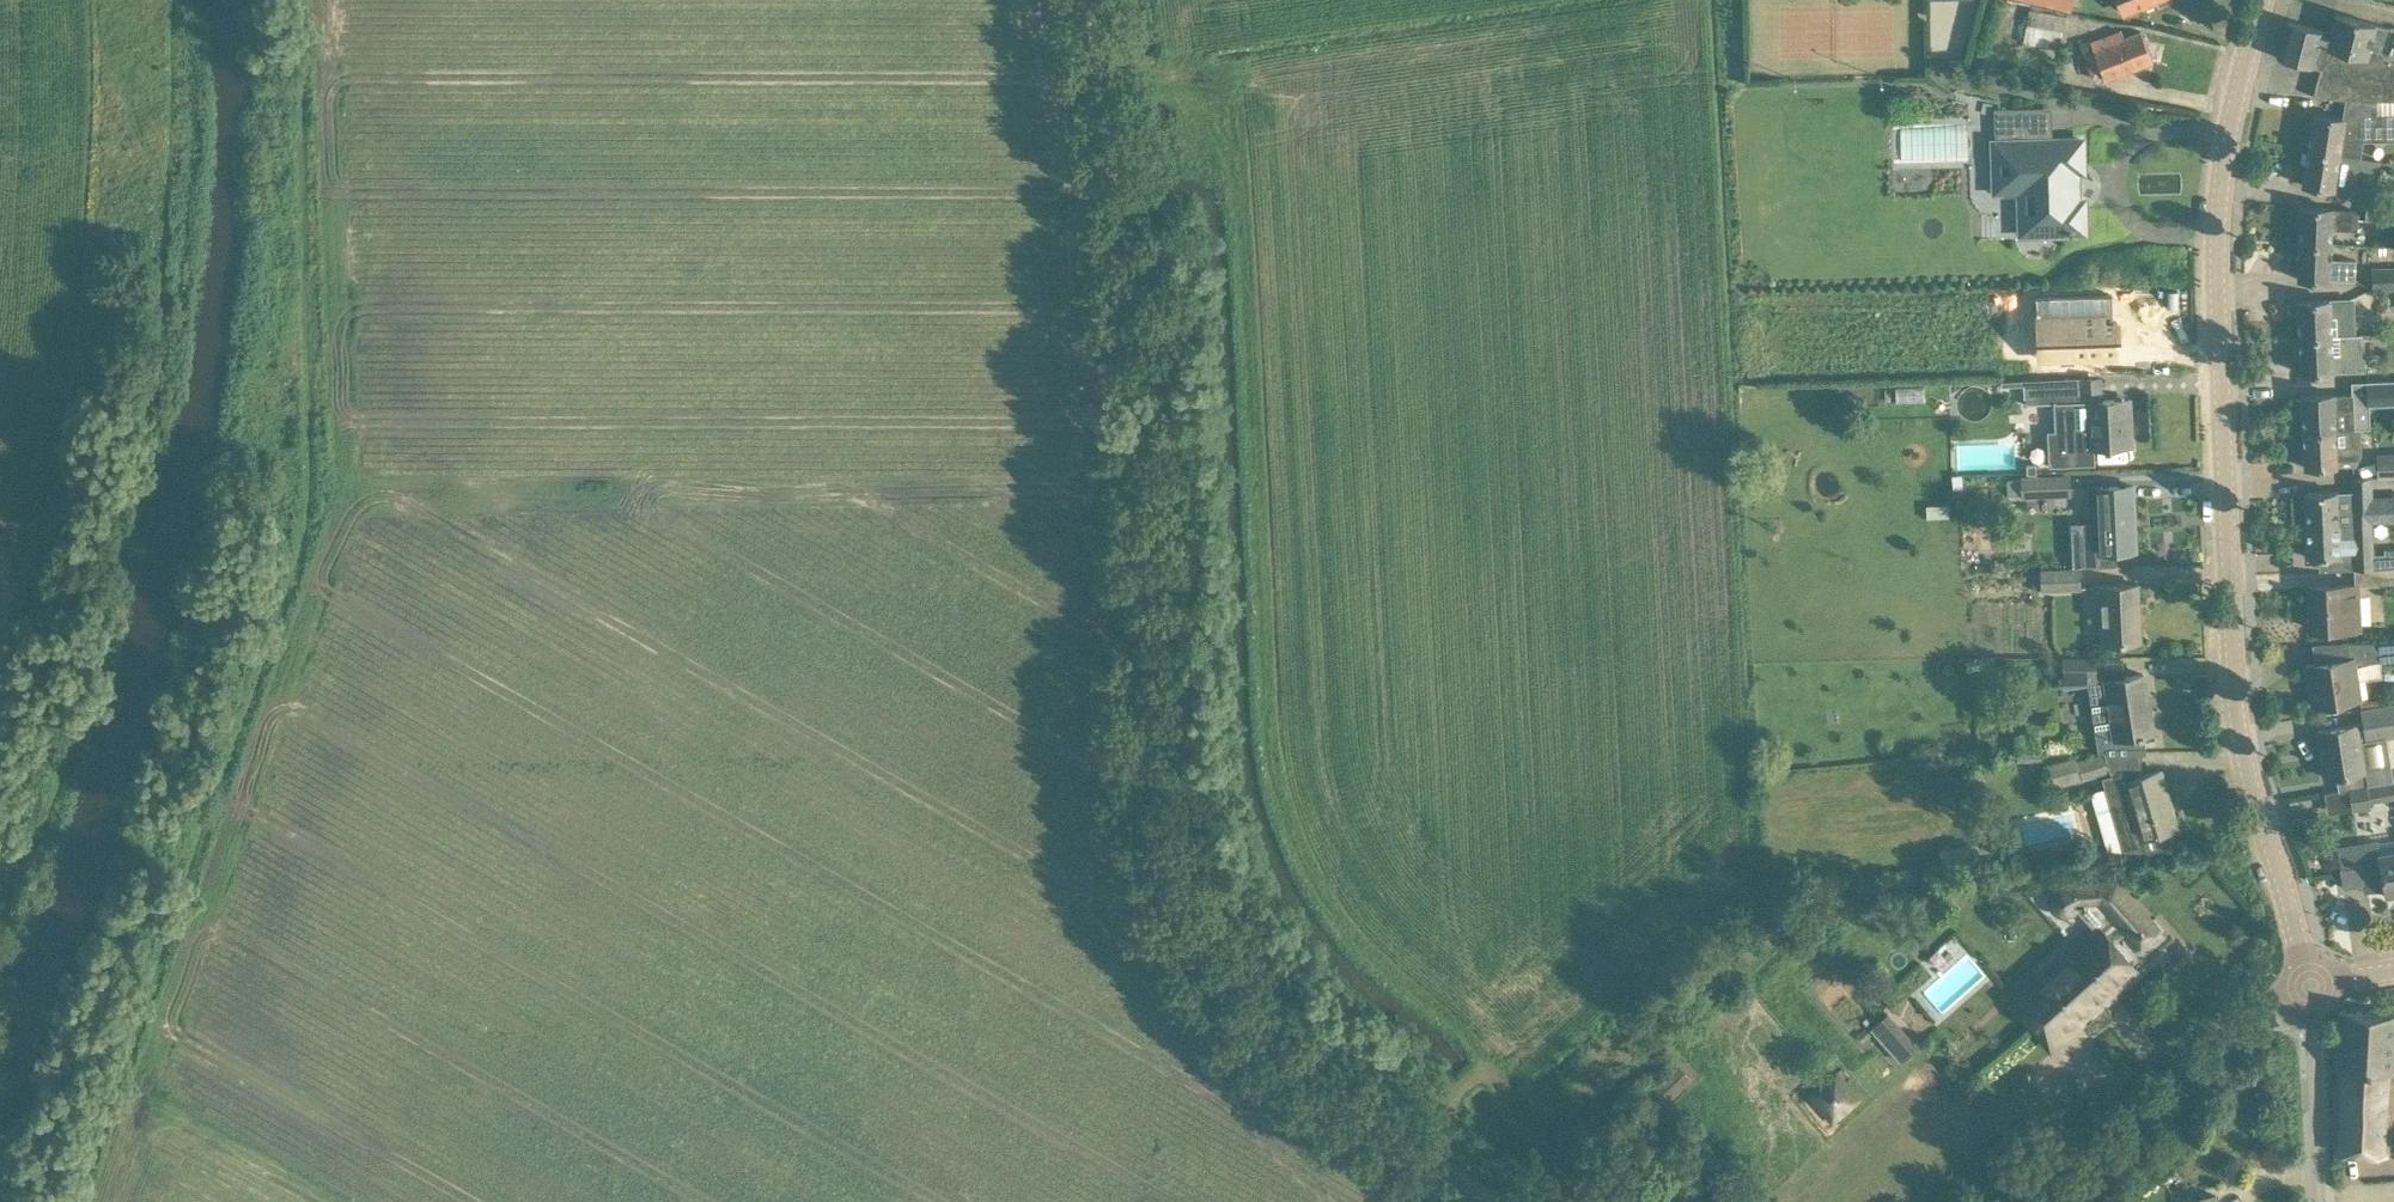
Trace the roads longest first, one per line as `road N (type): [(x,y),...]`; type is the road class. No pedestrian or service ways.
road 1 (track): [(1502,1201),(1276,1045),(1189,948),(1145,833),(1113,220),(1082,0)]
road 2 (tertiary): [(2310,985),(2247,766),(2234,690),(2218,248),(2226,154),(2263,0)]
road 3 (tertiary): [(2053,1201),(2244,1030),(2310,985)]
road 4 (tertiary): [(2320,1201),(2310,985)]

